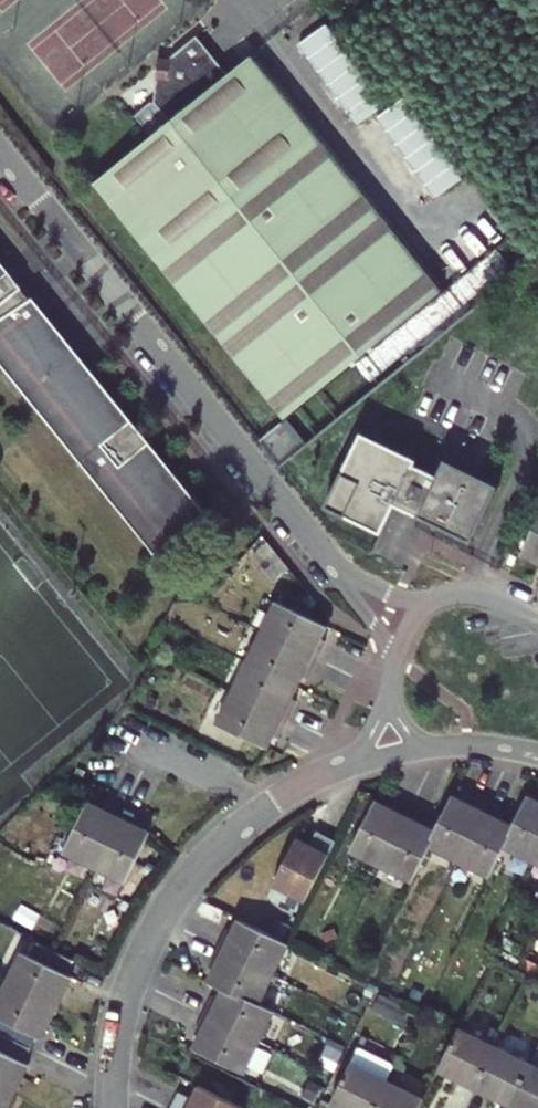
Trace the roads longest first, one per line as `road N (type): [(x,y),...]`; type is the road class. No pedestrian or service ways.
road 1 (residential): [(0,152),(333,561)]
road 2 (residential): [(274,801),(195,871),(142,950),(120,1017),(114,1107)]
road 3 (residential): [(144,743),(274,801)]
road 4 (residential): [(333,561),(383,637),(393,671)]

